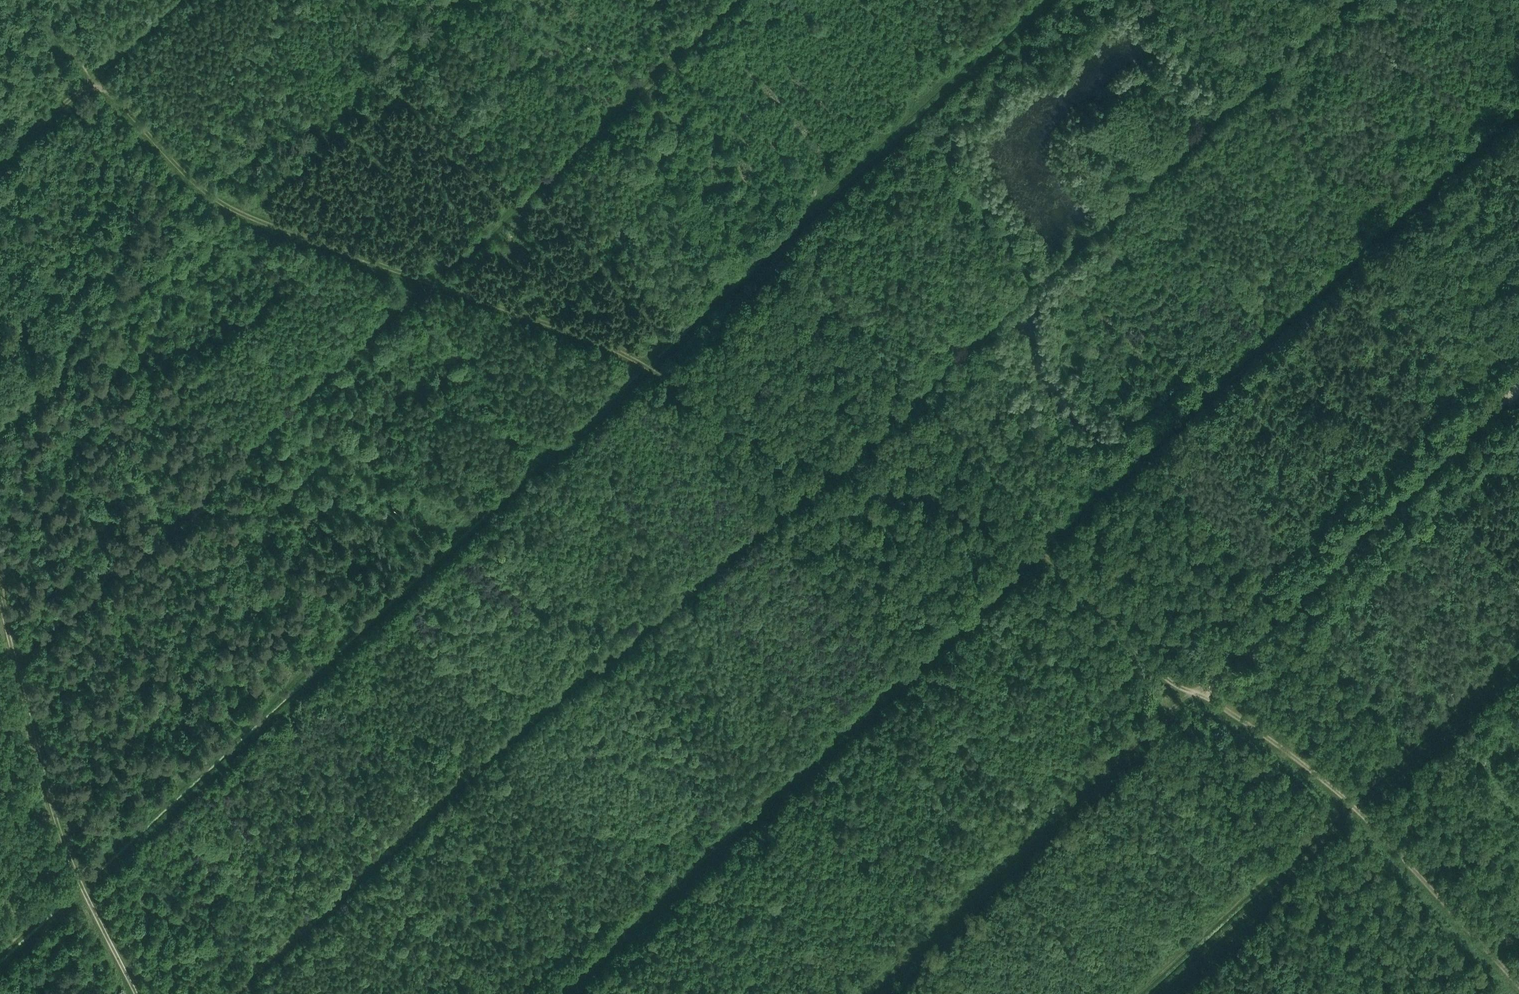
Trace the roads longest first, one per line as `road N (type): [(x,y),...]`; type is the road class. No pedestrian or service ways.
road 1 (track): [(14,668),(738,0)]
road 2 (track): [(841,463),(748,429),(613,351),(238,218),(194,186),(101,89),(74,94),(0,162)]
road 3 (track): [(1268,77),(841,463)]
road 4 (track): [(841,463),(475,770)]
road 5 (track): [(871,993),(1194,694)]
road 6 (track): [(1518,986),(1318,775),(1194,694)]
road 7 (track): [(0,600),(78,884),(136,993)]
road 8 (track): [(1194,694),(1168,688),(1038,552),(860,469)]
road 9 (track): [(475,770),(229,993)]
road 10 (track): [(1301,589),(1518,384)]
road 11 (track): [(1160,993),(1357,811)]
road 12 (track): [(1194,694),(1301,589)]

